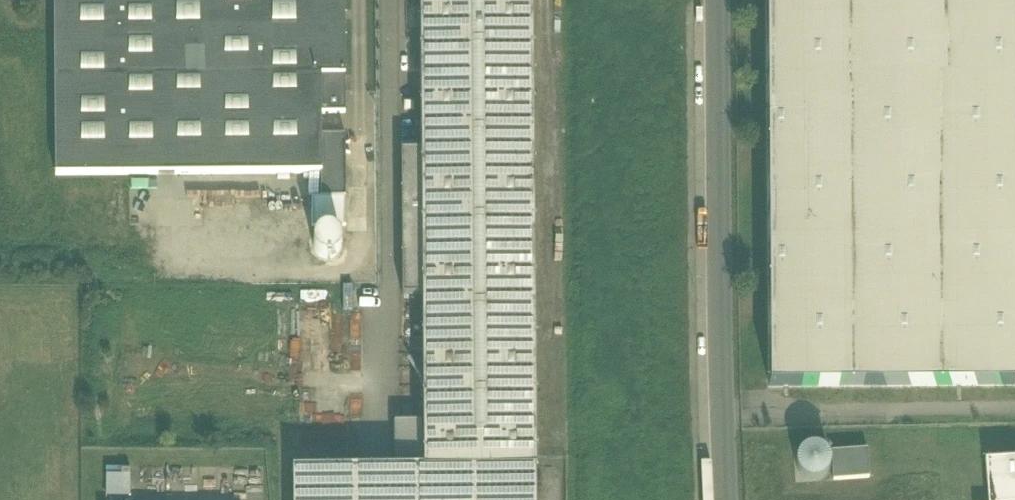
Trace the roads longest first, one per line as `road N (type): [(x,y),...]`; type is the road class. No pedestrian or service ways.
road 1 (residential): [(724,499),(717,0)]

